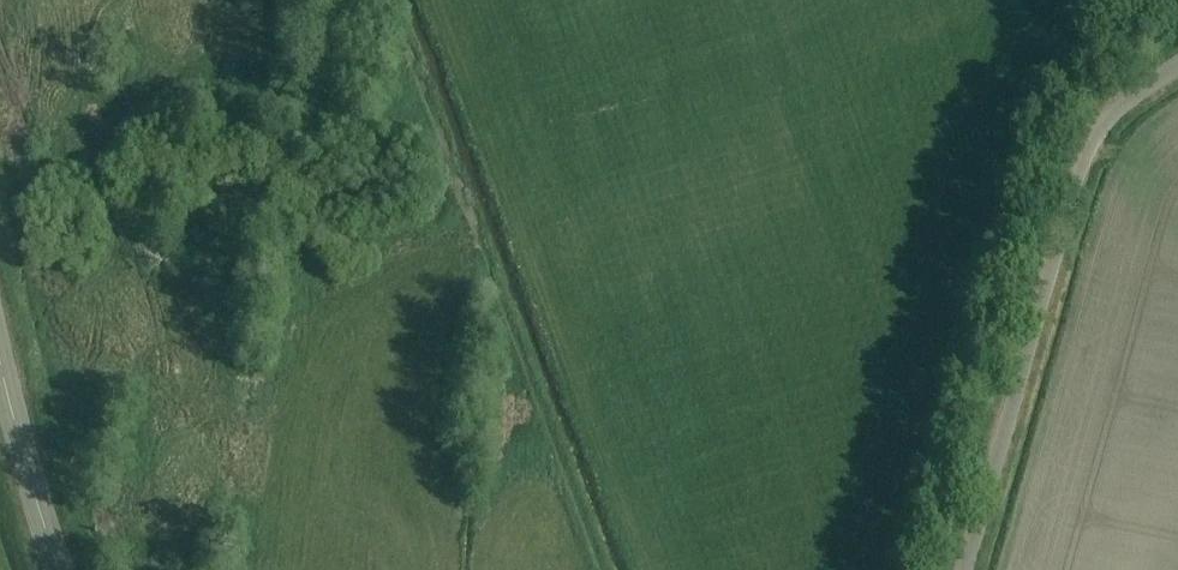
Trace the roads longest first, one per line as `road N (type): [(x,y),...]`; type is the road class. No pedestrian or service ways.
road 1 (unclassified): [(965,569),(1086,154),(1121,101),(1177,65)]
road 2 (tertiary): [(61,569),(0,372)]

